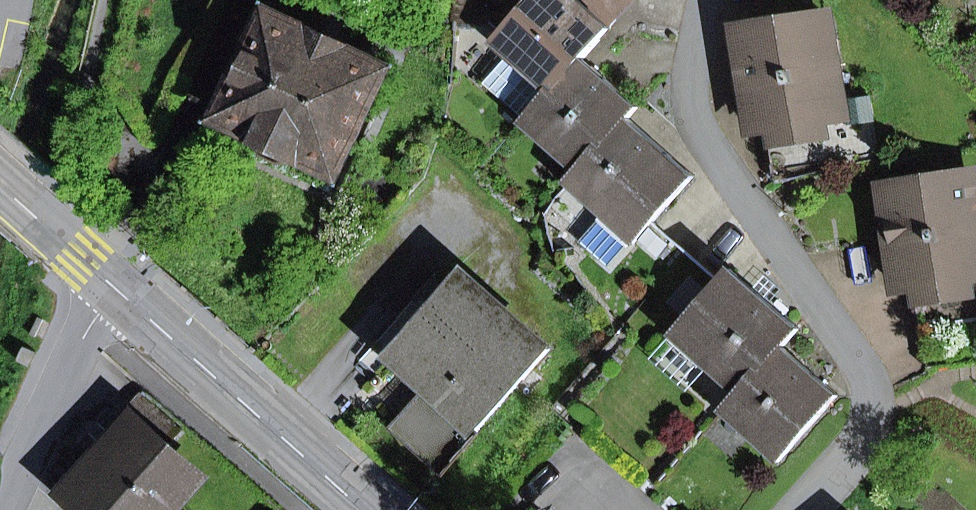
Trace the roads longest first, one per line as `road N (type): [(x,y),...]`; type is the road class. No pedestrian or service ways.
road 1 (residential): [(804,509),(862,447),(868,379),(698,125),(689,77),(704,0)]
road 2 (primary): [(365,509),(114,287)]
road 3 (residential): [(114,287),(8,509)]
road 4 (primary): [(114,287),(0,186)]

